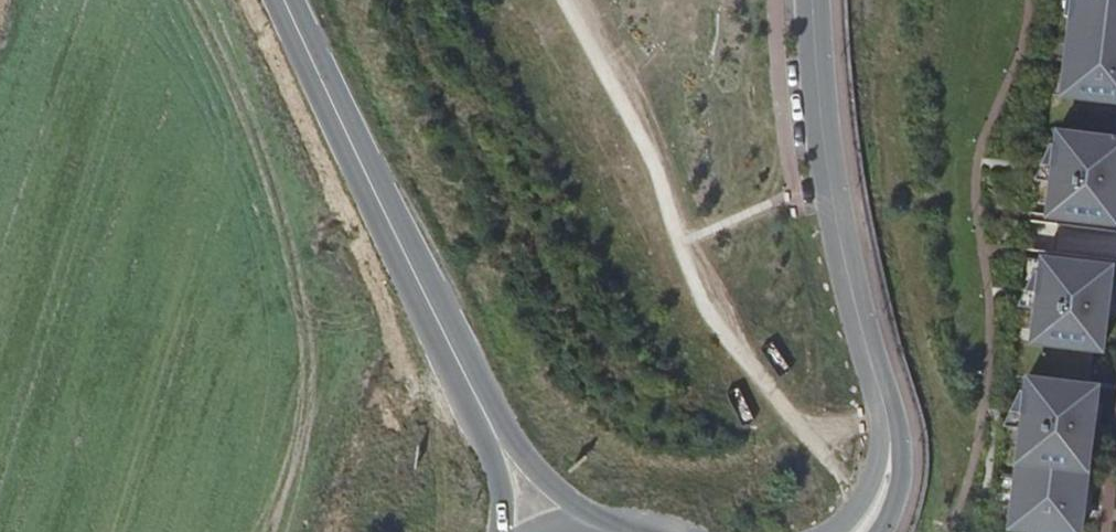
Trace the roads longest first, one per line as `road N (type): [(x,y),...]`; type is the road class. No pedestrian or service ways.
road 1 (residential): [(891,443),(838,227),(813,0)]
road 2 (secondary): [(639,531),(584,507),(532,458),(419,293)]
road 3 (secondary): [(419,293),(281,0)]
road 4 (secondary): [(419,293),(487,482),(481,531)]

